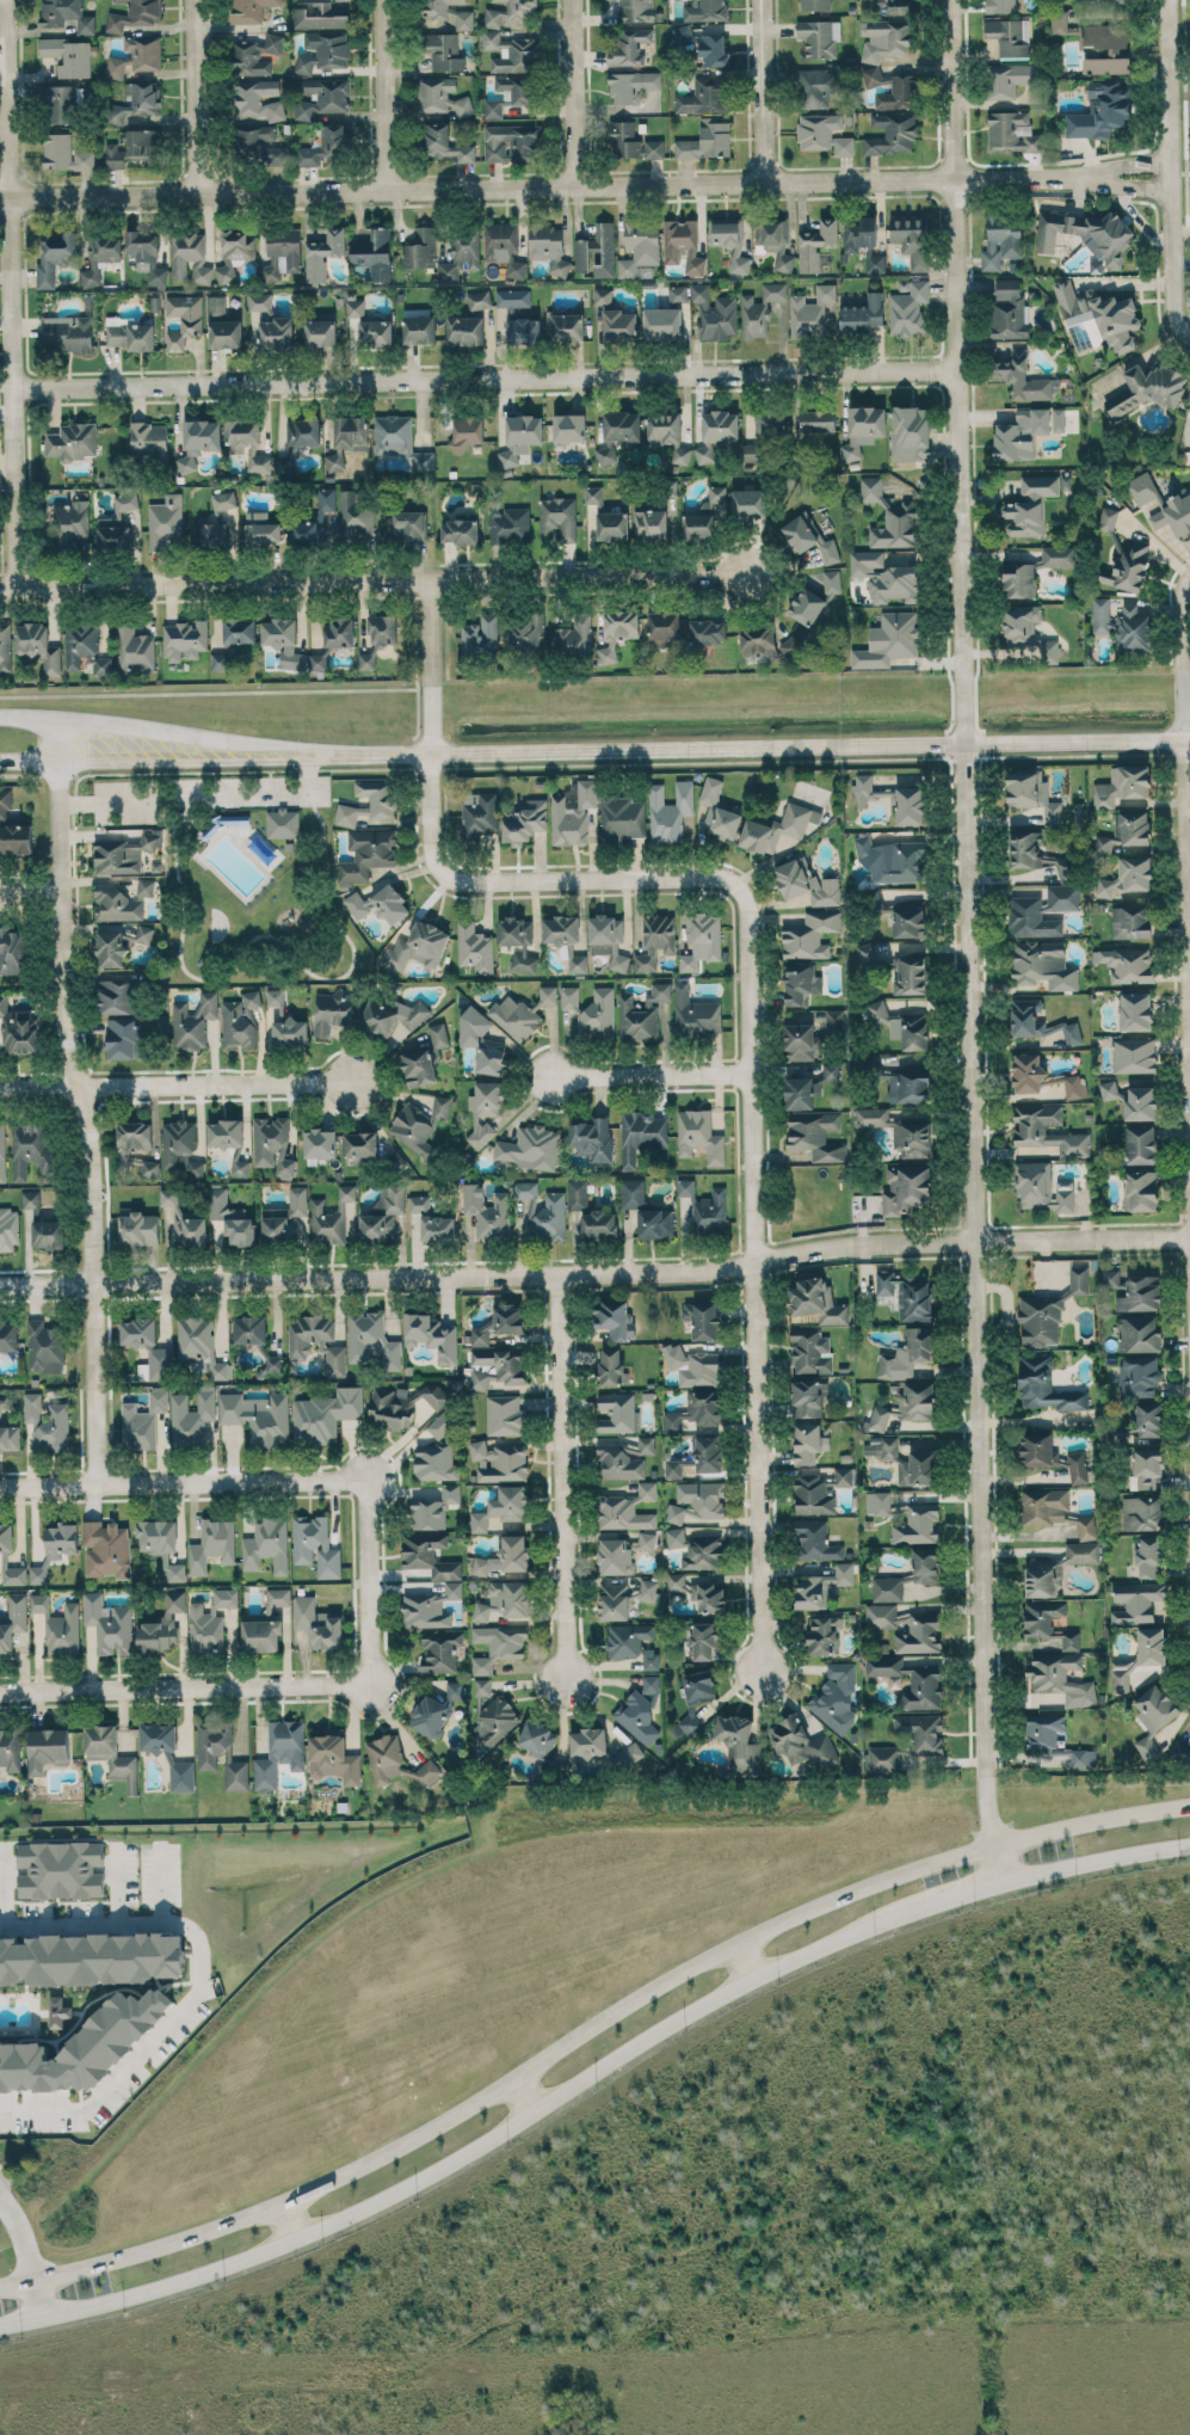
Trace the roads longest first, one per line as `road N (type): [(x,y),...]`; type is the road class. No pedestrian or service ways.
road 1 (residential): [(1000,1882),(991,1846),(956,0)]
road 2 (secondary): [(1189,1804),(935,1861),(816,1905),(682,1970),(407,2141),(284,2201),(148,2249),(0,2287)]
road 3 (secondary): [(0,2324),(228,2267),(300,2238),(504,2132),(710,1999),(884,1920),(1000,1882),(1189,1844)]
road 4 (residential): [(432,746),(439,863),(460,884),(726,878),(753,894),(762,1672)]
road 5 (residential): [(1189,1239),(864,1242),(721,1269),(0,1284)]
road 6 (residential): [(0,190),(1174,172)]
road 7 (residential): [(19,383),(962,368)]
road 8 (residential): [(295,749),(973,745),(1189,732)]
road 9 (residential): [(53,718),(63,755),(70,1016),(100,1173),(104,1480)]
road 10 (residential): [(752,573),(0,589)]
road 11 (residential): [(6,0),(10,328),(19,383),(17,589)]
road 12 (residential): [(567,1272),(574,1690)]
road 13 (residential): [(0,1483),(375,1477),(376,1514)]
road 14 (residential): [(0,1088),(368,1082)]
road 15 (residential): [(339,1683),(0,1691)]
road 16 (residential): [(295,749),(0,718)]
road 17 (residential): [(0,756),(295,749)]
road 18 (residential): [(376,1514),(381,1681),(339,1683)]
road 19 (residential): [(751,1072),(544,1081)]
road 20 (residential): [(201,0),(205,191)]
road 21 (residential): [(584,184),(577,0)]
road 22 (residential): [(391,0),(393,183)]
road 23 (residential): [(764,0),(769,180)]
road 24 (residential): [(1174,172),(1170,0)]
road 25 (residential): [(434,582),(432,746)]
road 26 (residential): [(1189,331),(1178,313),(1174,172)]

